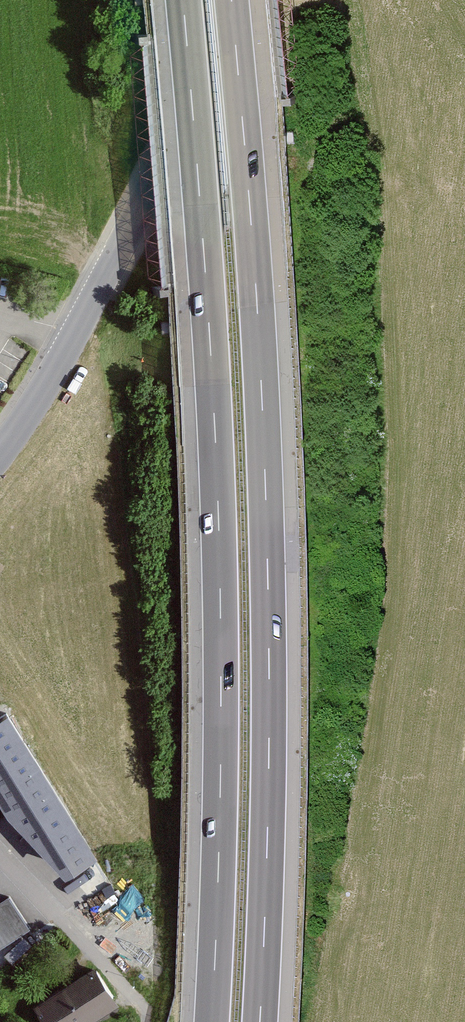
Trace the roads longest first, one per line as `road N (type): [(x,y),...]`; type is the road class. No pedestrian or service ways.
road 1 (motorway): [(183,0),(220,589),(211,1021)]
road 2 (motorway): [(259,1021),(268,588),(232,0)]
road 3 (tertiary): [(248,0),(76,331),(0,453)]
road 4 (track): [(81,0),(103,235),(120,247)]
road 5 (residential): [(135,1001),(0,858)]

